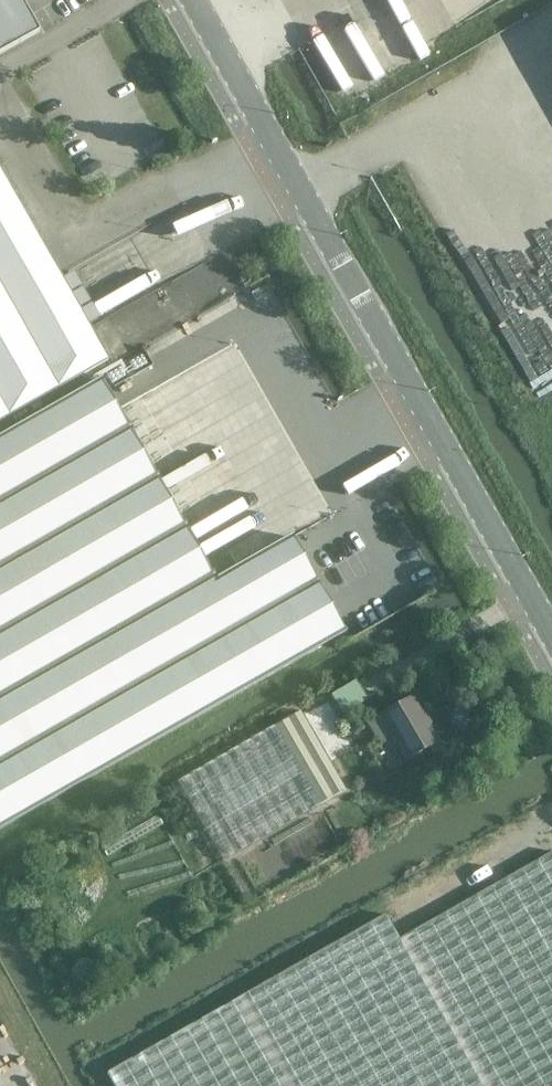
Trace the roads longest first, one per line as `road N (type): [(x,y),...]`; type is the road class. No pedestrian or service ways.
road 1 (unclassified): [(551,632),(194,0)]

